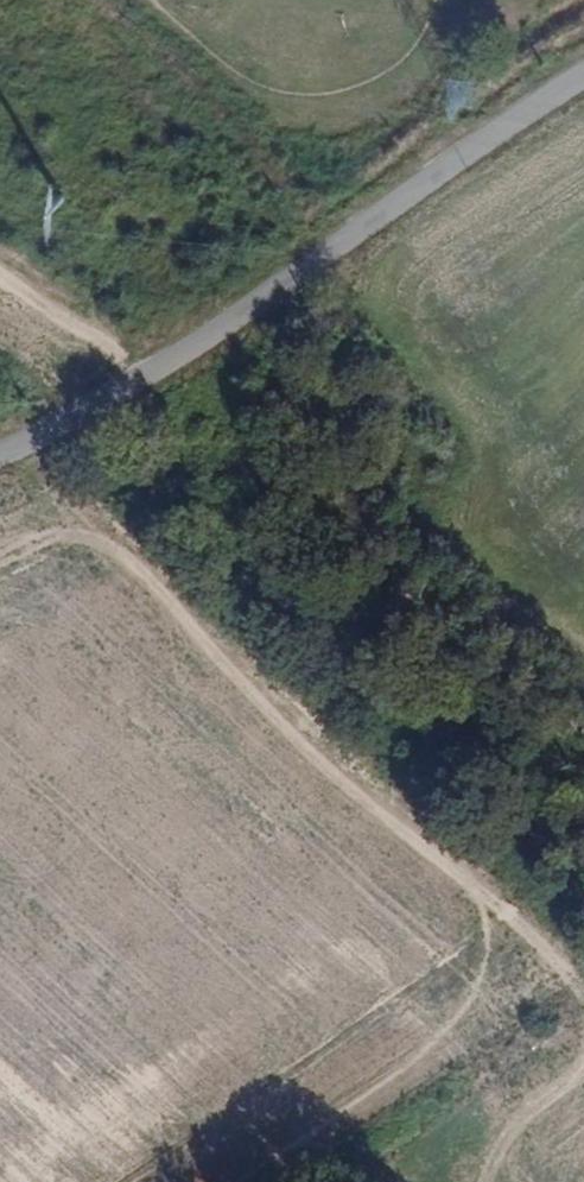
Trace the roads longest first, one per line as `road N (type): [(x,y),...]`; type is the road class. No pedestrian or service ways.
road 1 (unclassified): [(583,107),(508,149),(182,371),(0,466)]

